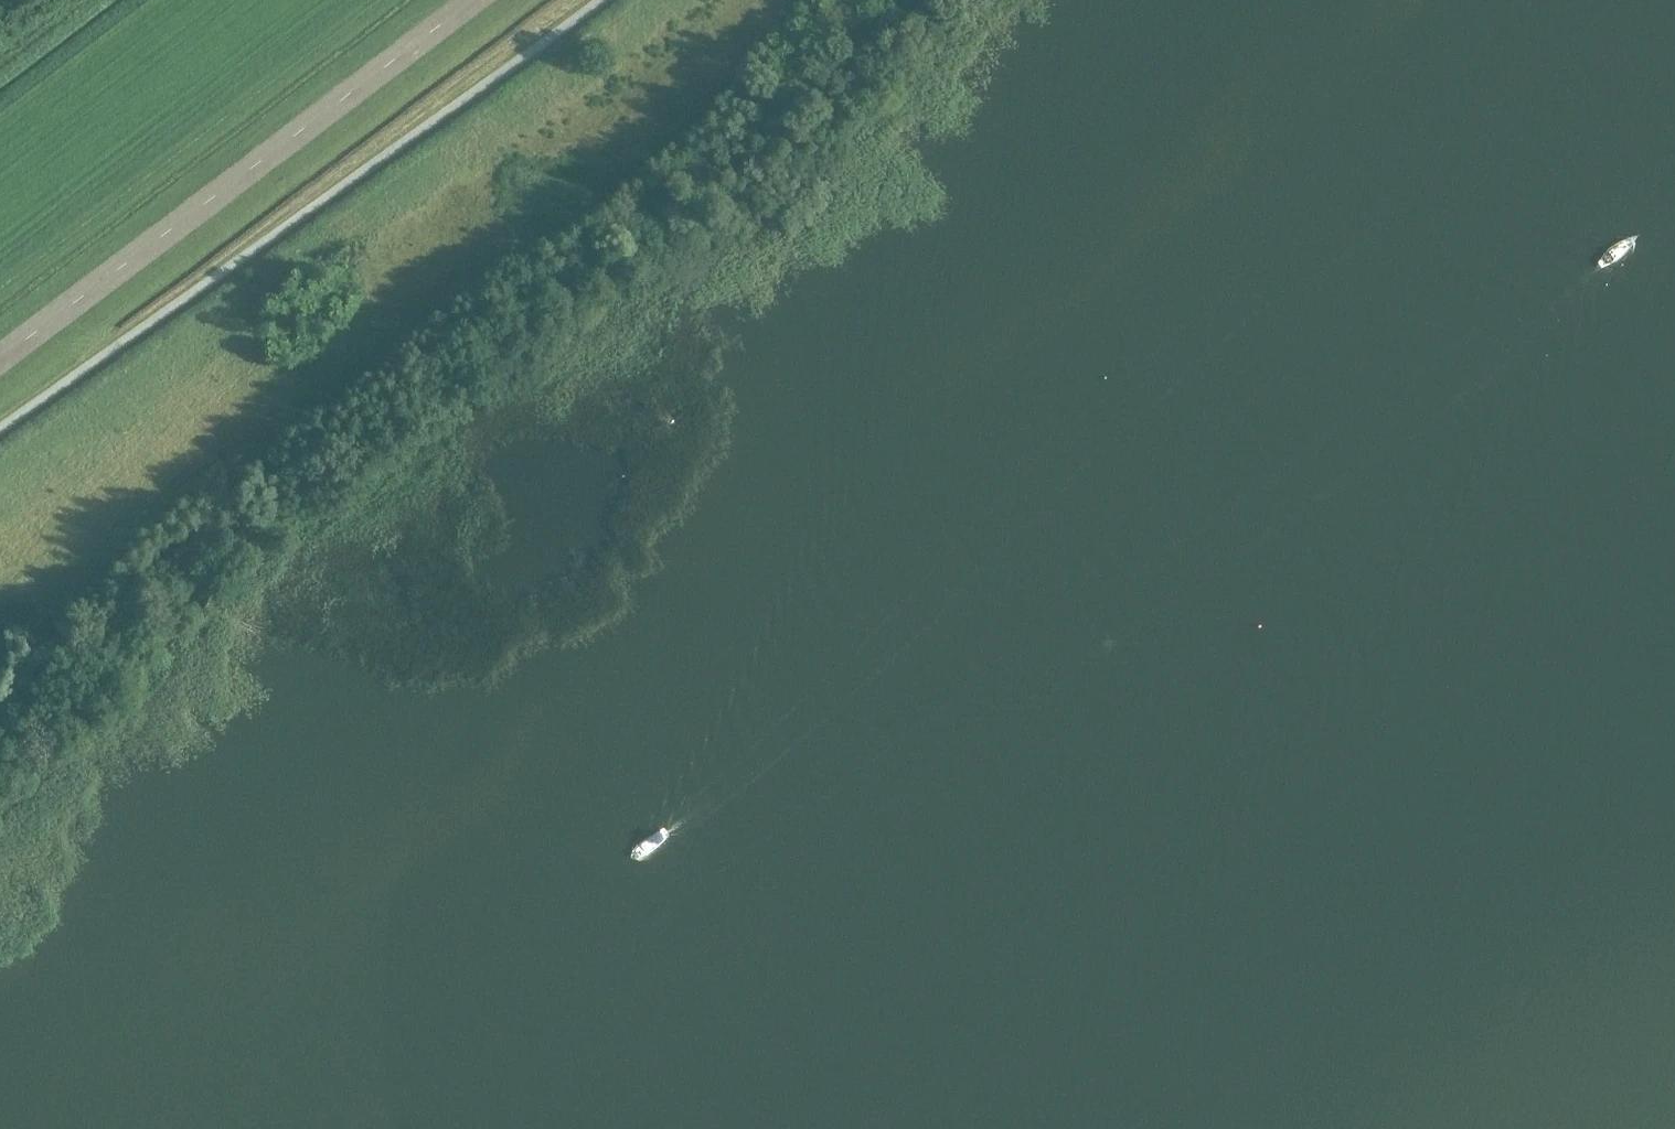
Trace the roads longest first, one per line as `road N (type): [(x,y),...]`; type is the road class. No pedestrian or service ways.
road 1 (tertiary): [(0,362),(476,0)]

